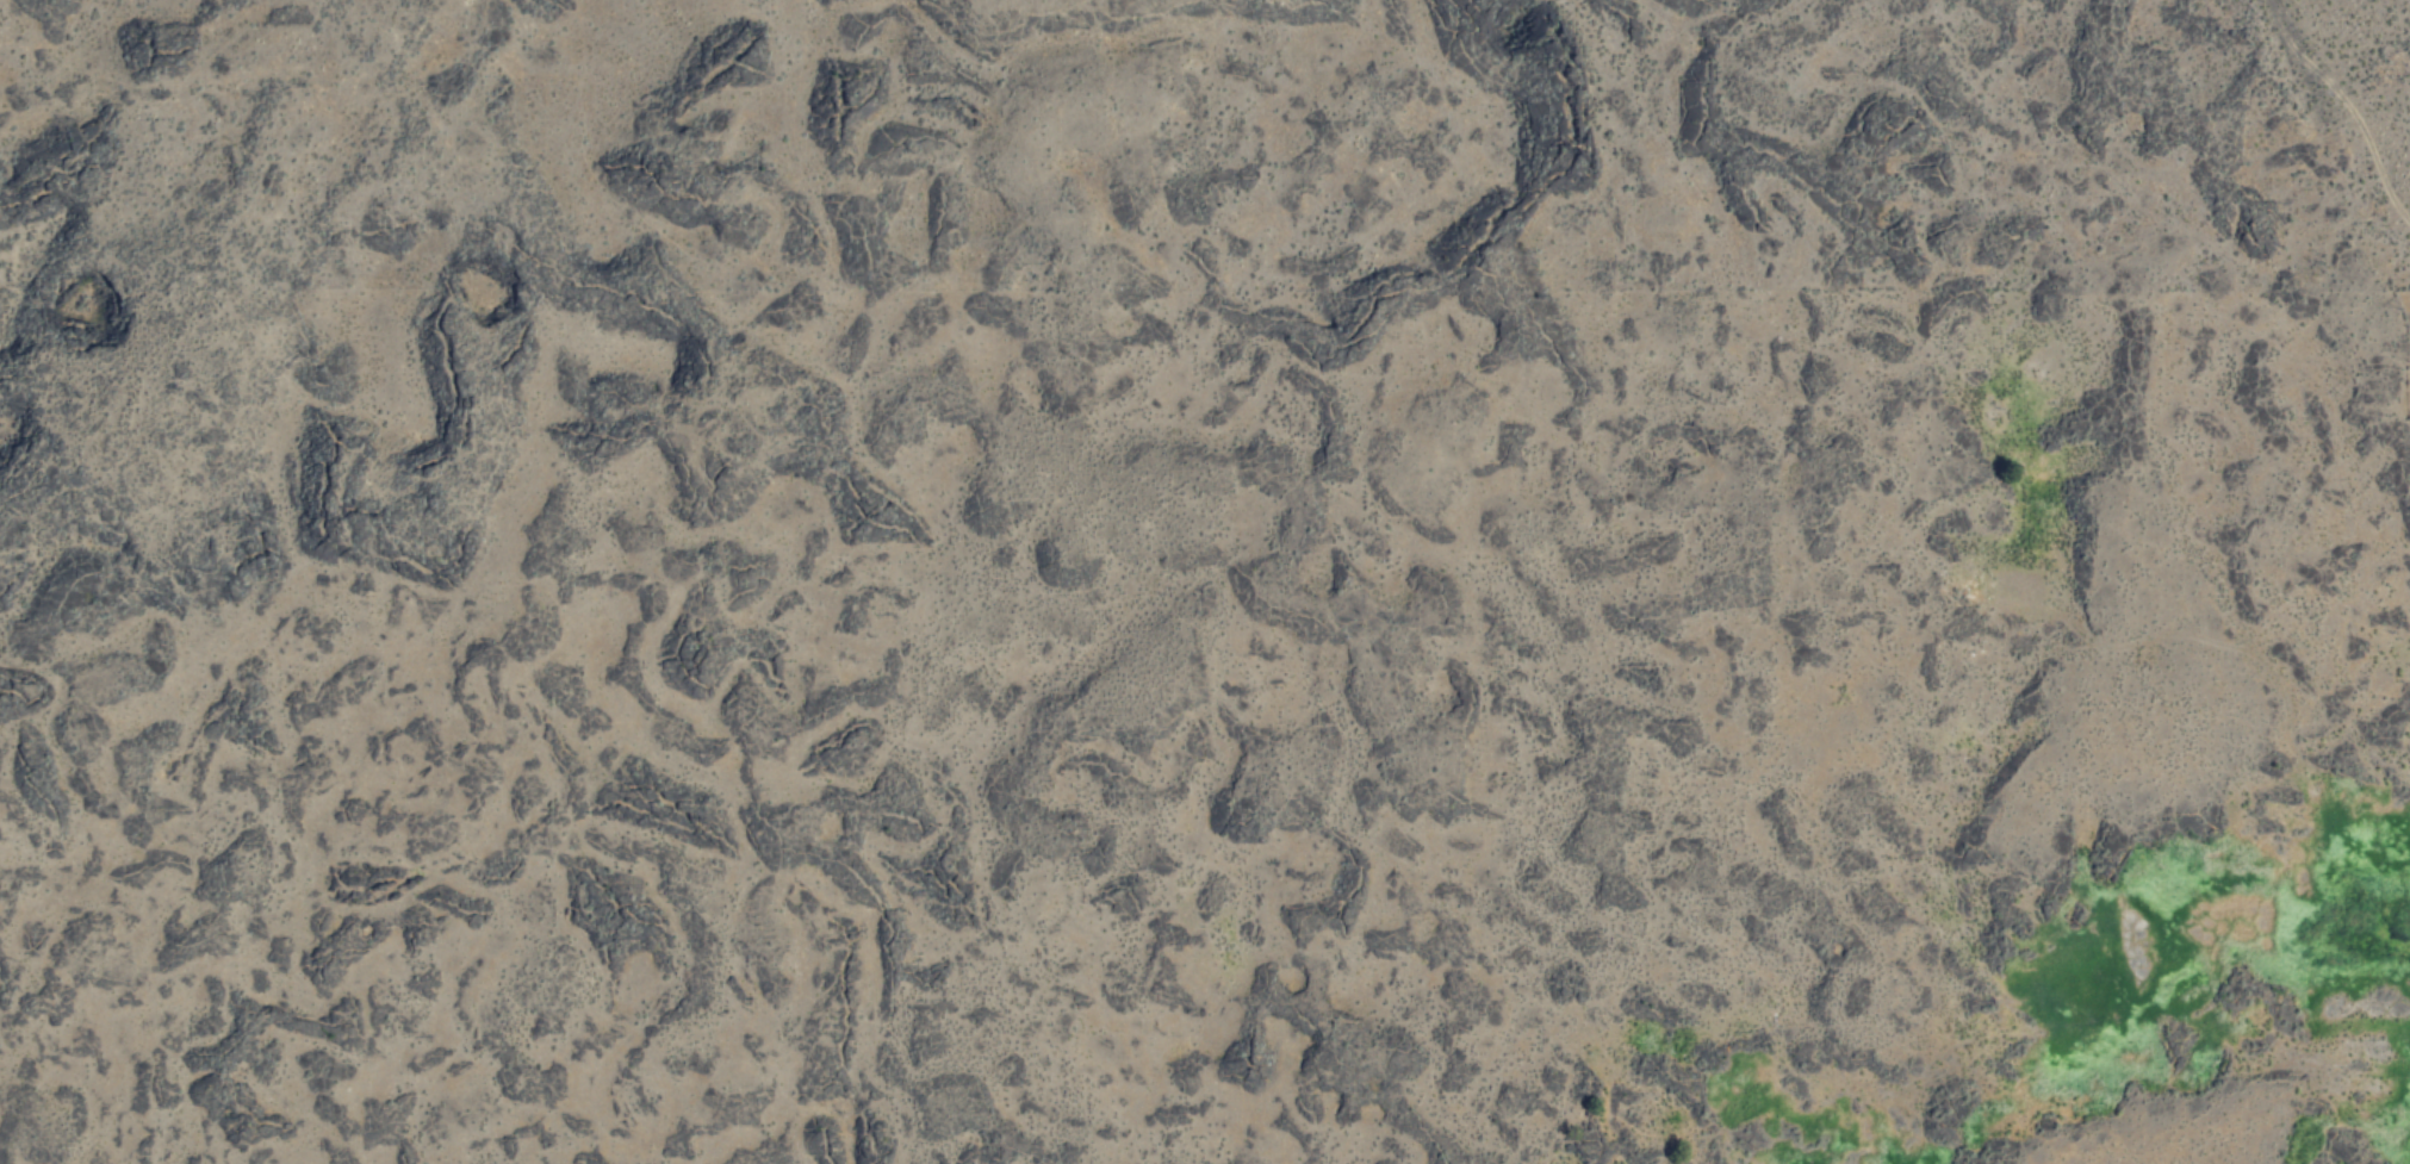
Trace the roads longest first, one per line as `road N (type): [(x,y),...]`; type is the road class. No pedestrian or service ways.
road 1 (track): [(2409,222),(2392,204),(2367,137),(2293,45),(2270,0)]

